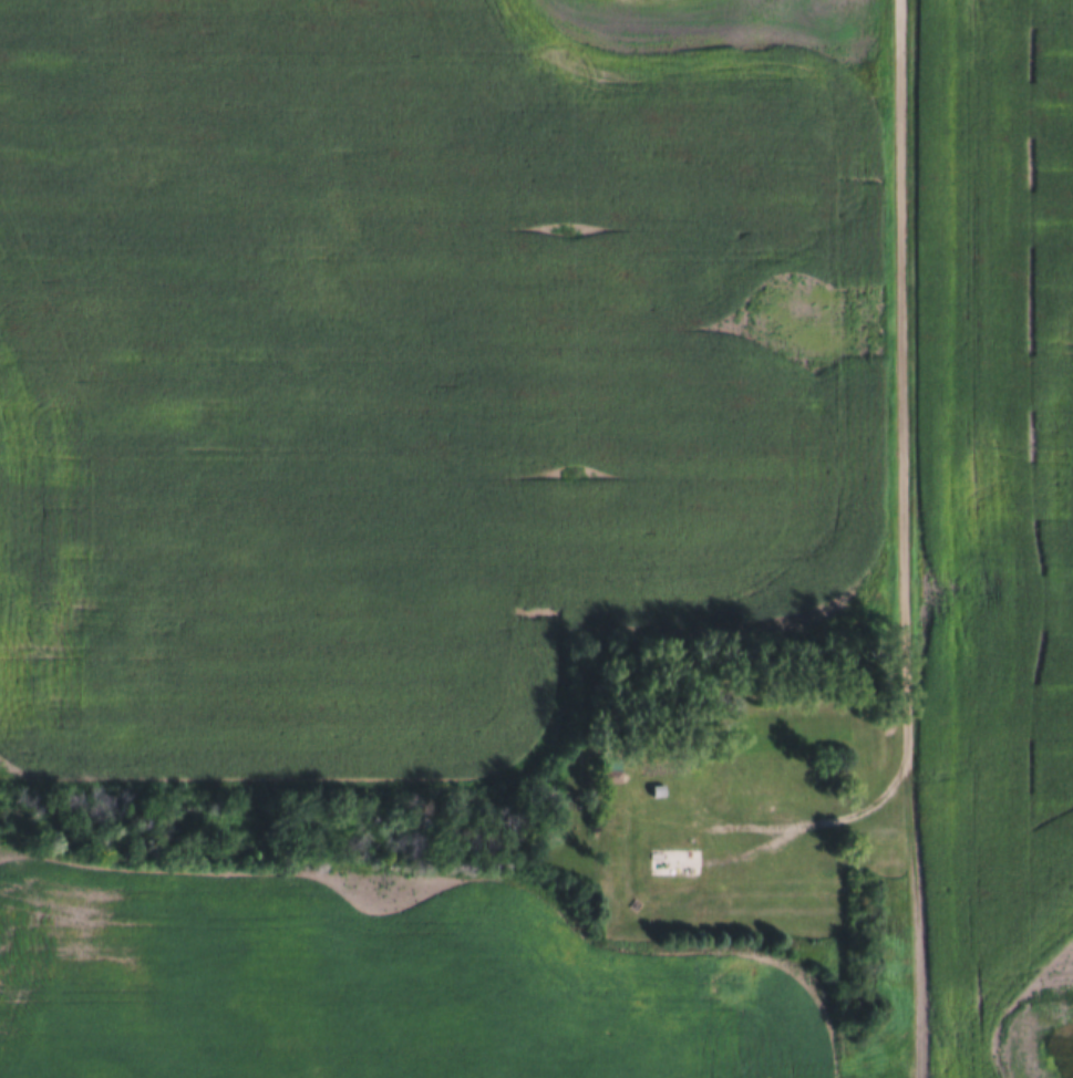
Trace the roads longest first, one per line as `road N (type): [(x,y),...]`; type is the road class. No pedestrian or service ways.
road 1 (track): [(909,1077),(909,765)]

